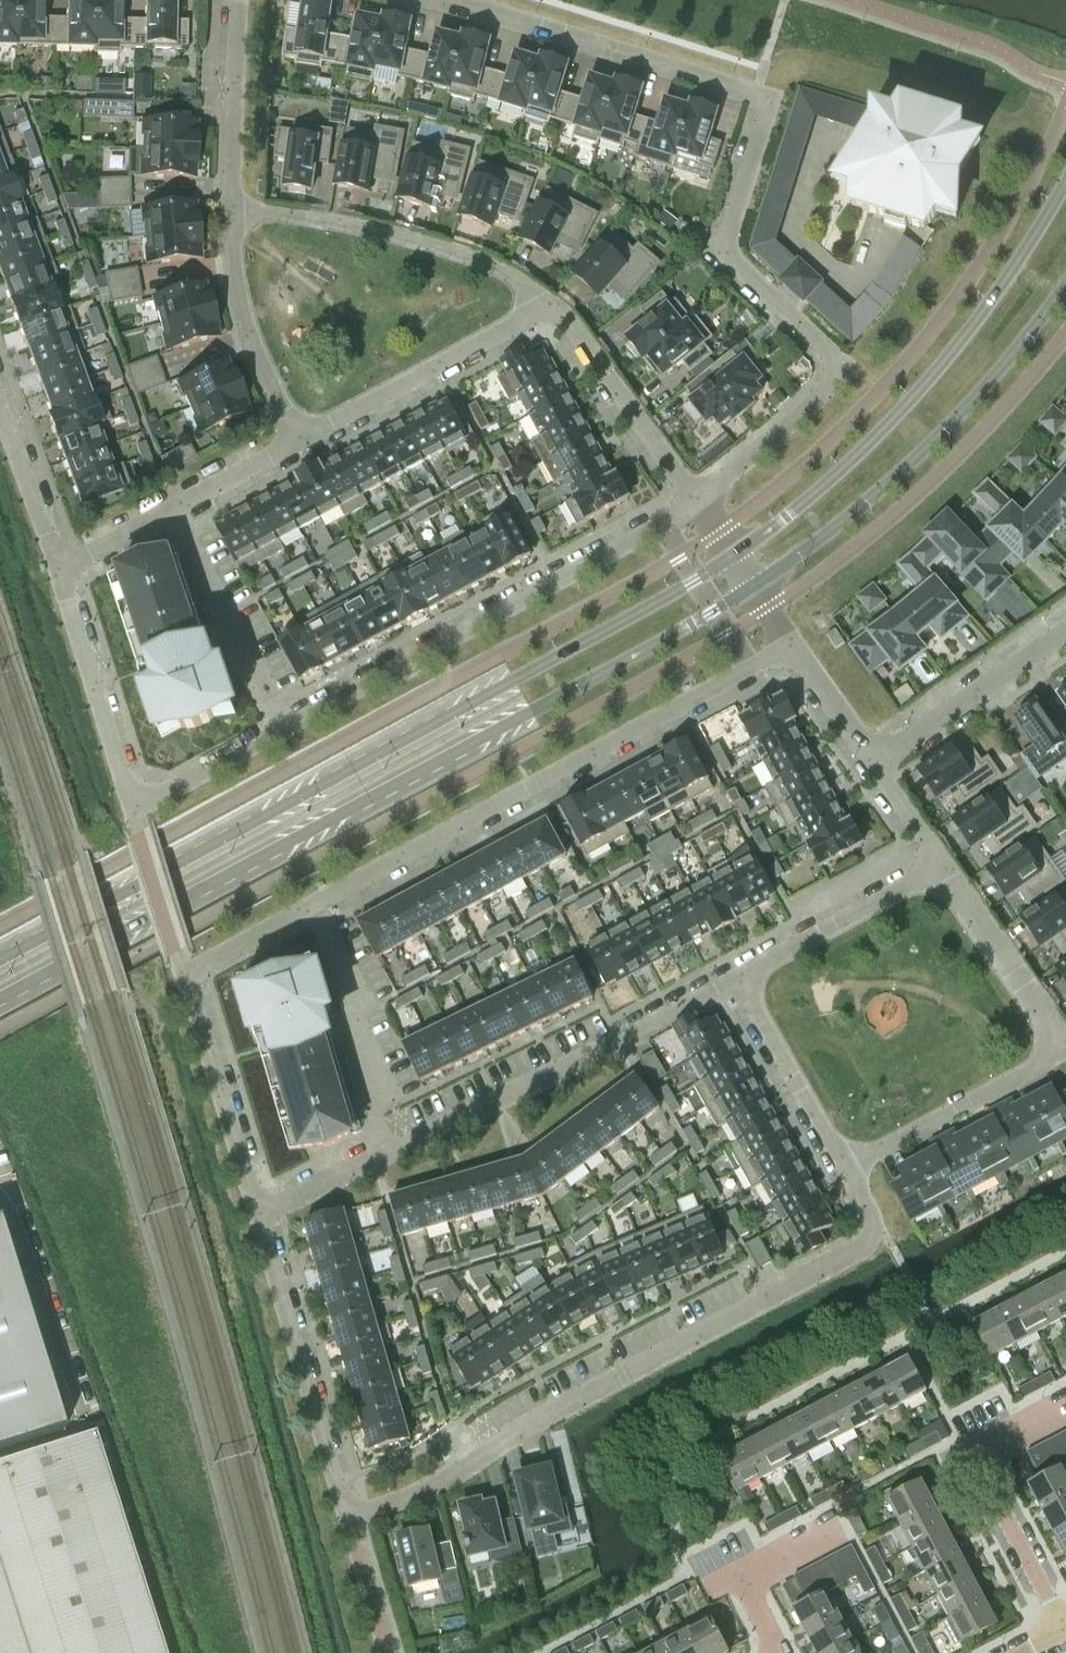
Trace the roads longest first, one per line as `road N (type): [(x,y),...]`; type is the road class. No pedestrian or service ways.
road 1 (residential): [(260,1214),(346,1516),(426,1490),(508,1437),(858,1251),(875,1228),(845,1166)]
road 2 (residential): [(788,648),(187,978),(260,1214)]
road 3 (residential): [(58,569),(133,811),(696,501)]
road 4 (residential): [(696,501),(846,374),(722,249),(767,100),(437,0)]
road 5 (secondary): [(0,1004),(750,589)]
road 6 (secondary): [(731,559),(0,964)]
road 7 (residential): [(260,1214),(735,979)]
road 8 (secondary): [(1065,176),(991,302),(910,401),(731,559)]
road 9 (secondary): [(750,589),(853,516),(942,435),(1065,280)]
road 10 (residential): [(549,306),(483,262),(394,233),(228,207)]
road 11 (residential): [(1065,1627),(972,1457),(1065,1407)]
road 12 (residential): [(298,446),(549,306)]
road 13 (residential): [(58,569),(298,446)]
road 14 (residential): [(228,207),(243,327),(298,446)]
road 15 (residential): [(845,1166),(1064,1049)]
road 16 (residential): [(696,501),(549,306)]
road 17 (residential): [(1065,625),(873,763)]
road 18 (residential): [(735,979),(939,870)]
road 19 (residential): [(939,870),(1064,1049)]
road 20 (residential): [(845,1166),(735,979)]
road 21 (residential): [(237,0),(228,207)]
road 22 (residential): [(779,1652),(741,1579),(844,1524)]
road 23 (residential): [(0,417),(58,569)]
road 24 (residential): [(788,648),(873,763)]
road 25 (residential): [(873,763),(939,870)]

